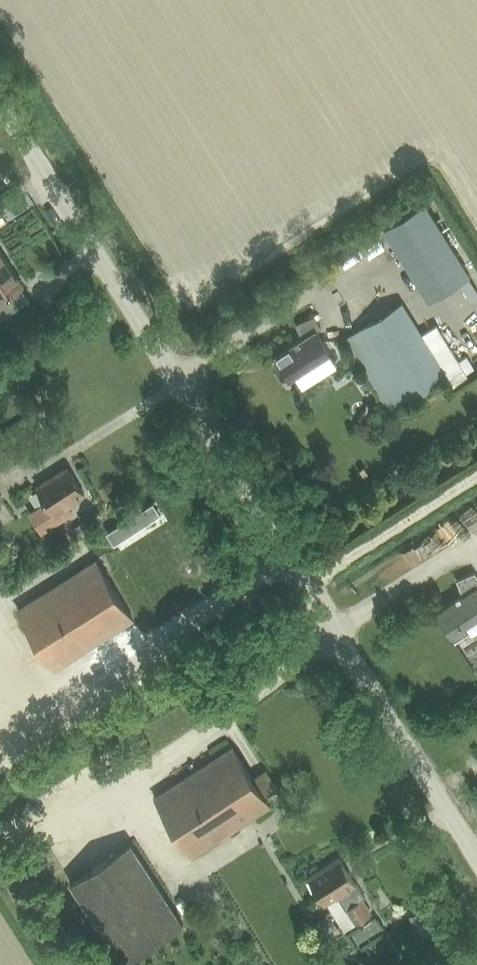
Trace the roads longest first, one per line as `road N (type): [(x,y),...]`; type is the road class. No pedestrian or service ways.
road 1 (unclassified): [(476,859),(0,102)]

